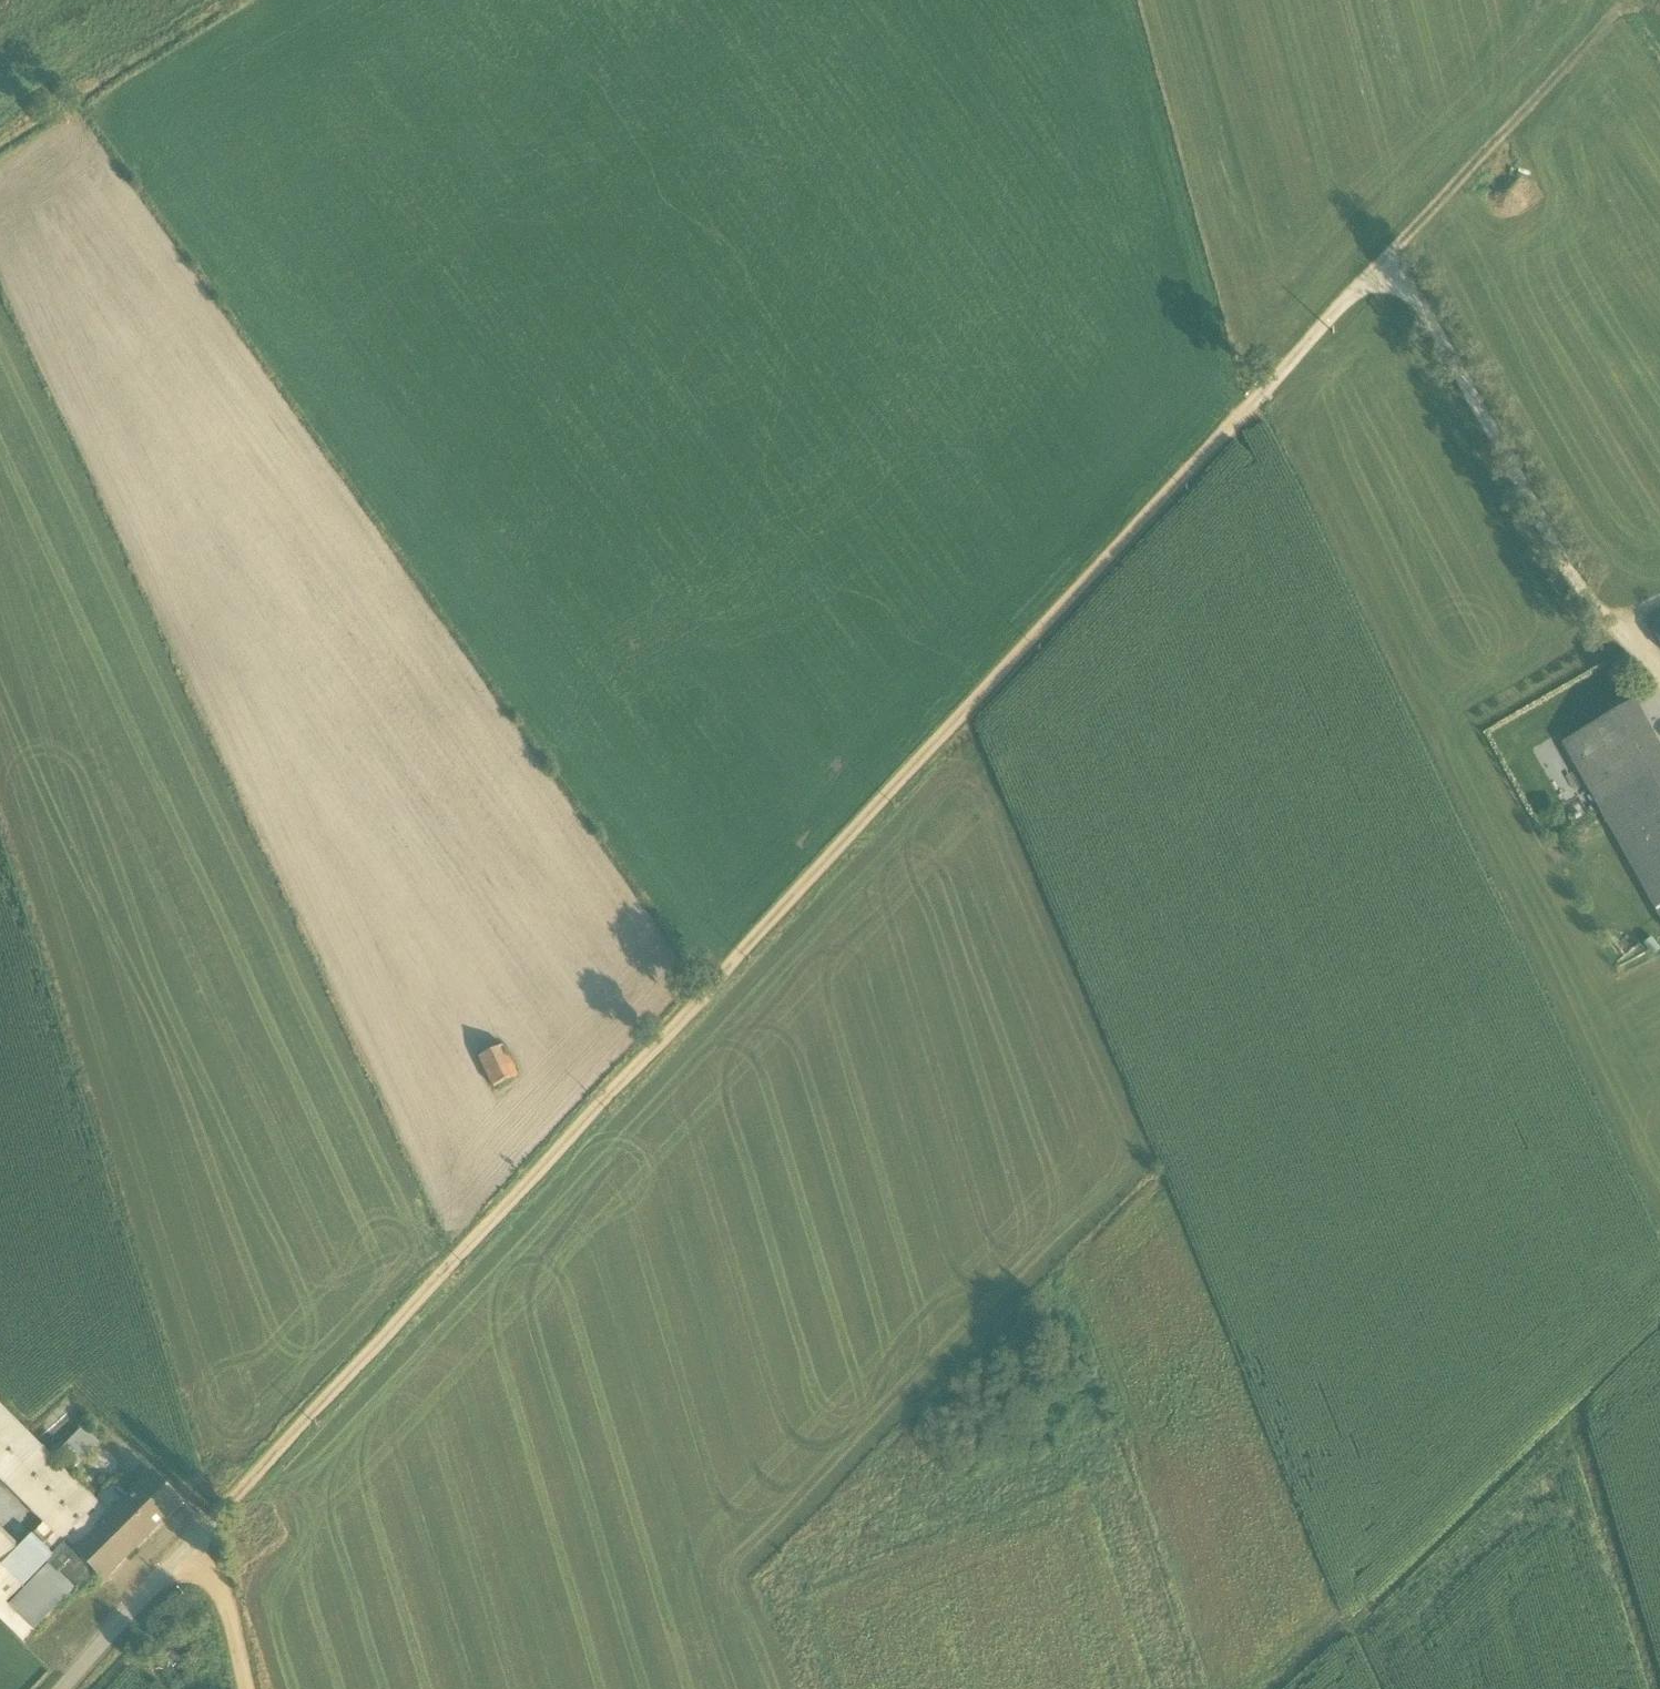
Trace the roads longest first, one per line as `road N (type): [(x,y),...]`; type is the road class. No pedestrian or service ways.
road 1 (track): [(1634,0),(1008,664),(230,1510)]
road 2 (residential): [(230,1510),(66,1688)]
road 3 (track): [(247,1688),(202,1541)]

